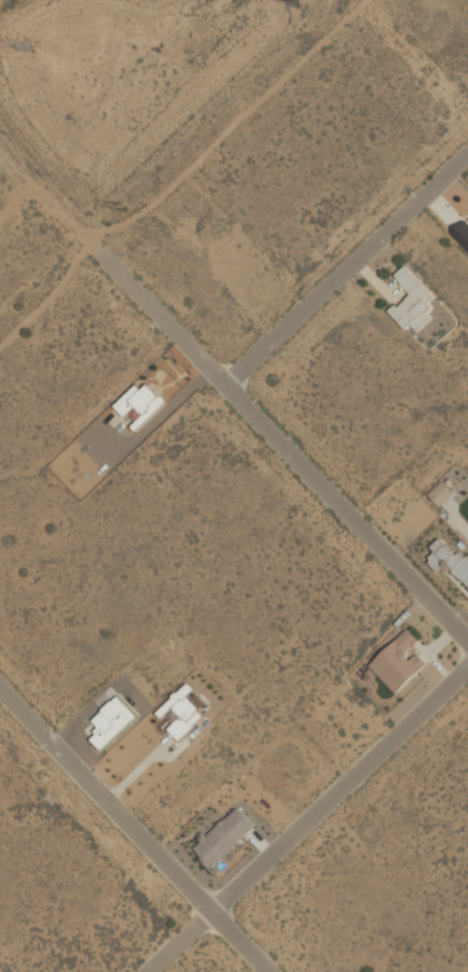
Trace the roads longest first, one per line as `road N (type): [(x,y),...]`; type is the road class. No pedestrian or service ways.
road 1 (residential): [(467,644),(122,281)]
road 2 (residential): [(146,971),(467,668)]
road 3 (residential): [(0,679),(278,971)]
road 4 (residential): [(225,386),(467,154)]

